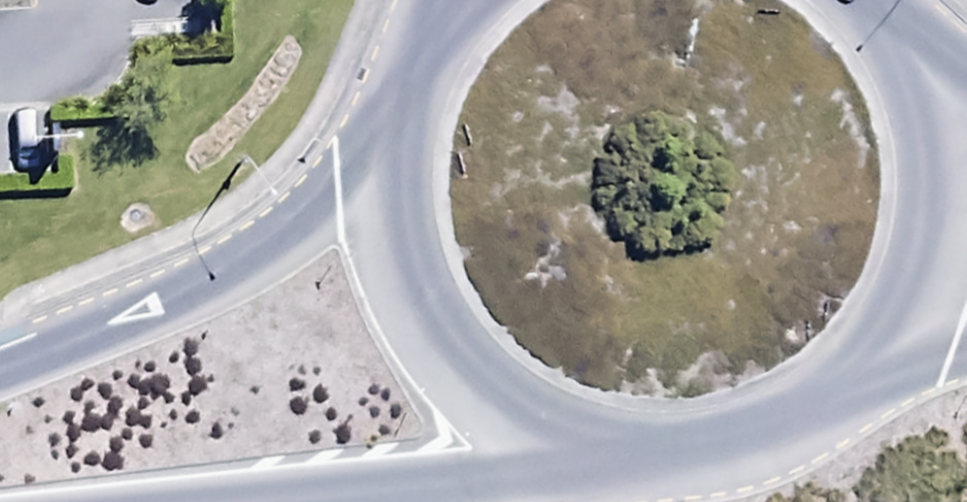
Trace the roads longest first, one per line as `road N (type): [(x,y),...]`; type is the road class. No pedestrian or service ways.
road 1 (trunk): [(0,373),(193,291),(279,244),(393,155)]
road 2 (trunk): [(607,452),(533,423),(469,374),(423,310),(397,234),(393,155)]
road 3 (trunk): [(607,452),(449,483),(236,501)]
road 4 (trunk): [(909,35),(942,112),(950,196),(933,278),(893,351)]
road 5 (trunk): [(893,351),(813,421),(713,457),(607,452)]
road 6 (trunk): [(393,155),(405,95),(460,0)]

